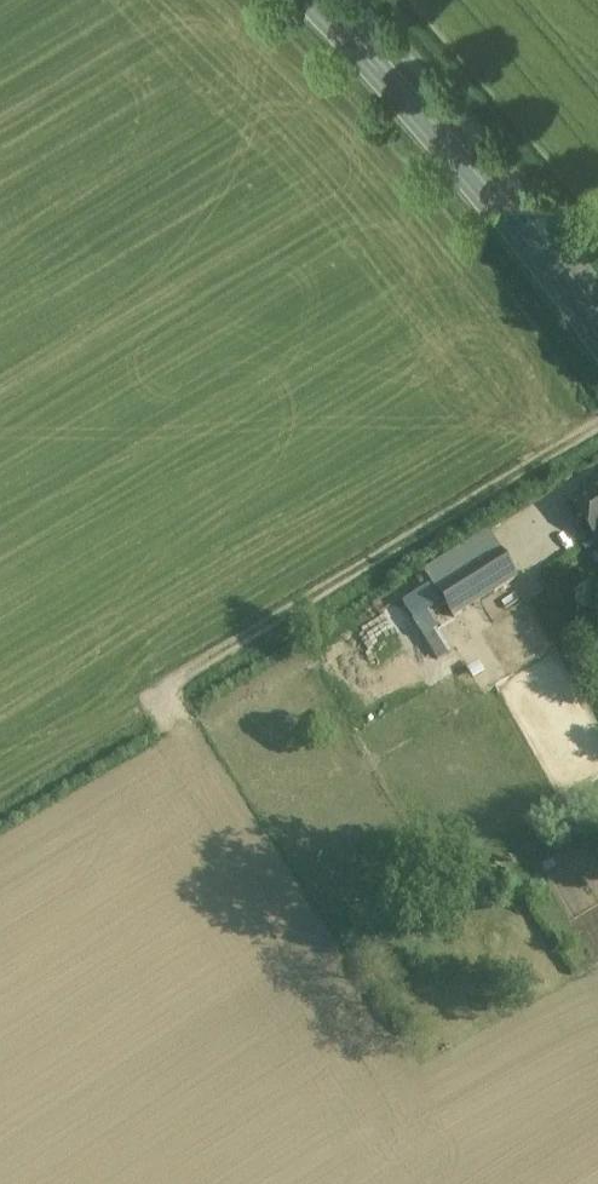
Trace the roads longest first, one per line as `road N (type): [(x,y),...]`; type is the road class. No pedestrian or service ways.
road 1 (secondary): [(315,0),(396,84),(597,335)]

